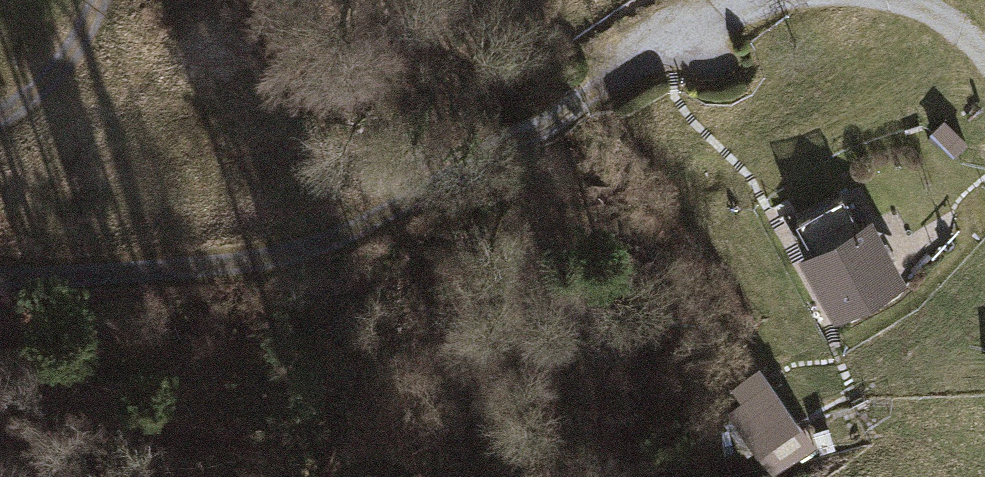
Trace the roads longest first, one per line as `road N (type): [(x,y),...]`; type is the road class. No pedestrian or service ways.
road 1 (track): [(666,42),(447,187),(337,237),(233,264),(0,281)]
road 2 (track): [(0,116),(61,65),(98,0)]

